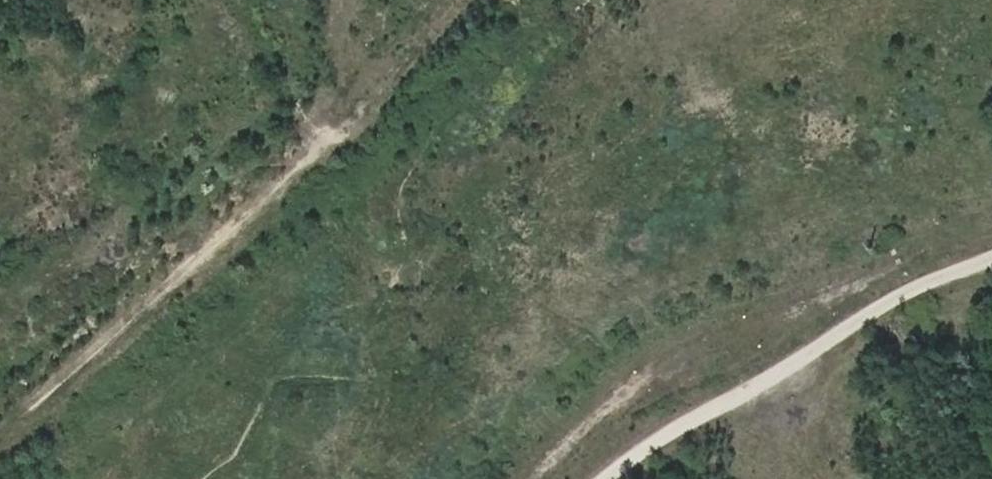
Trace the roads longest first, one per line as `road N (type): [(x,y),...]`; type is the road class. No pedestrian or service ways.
road 1 (track): [(560,478),(615,415),(865,297),(991,256)]

